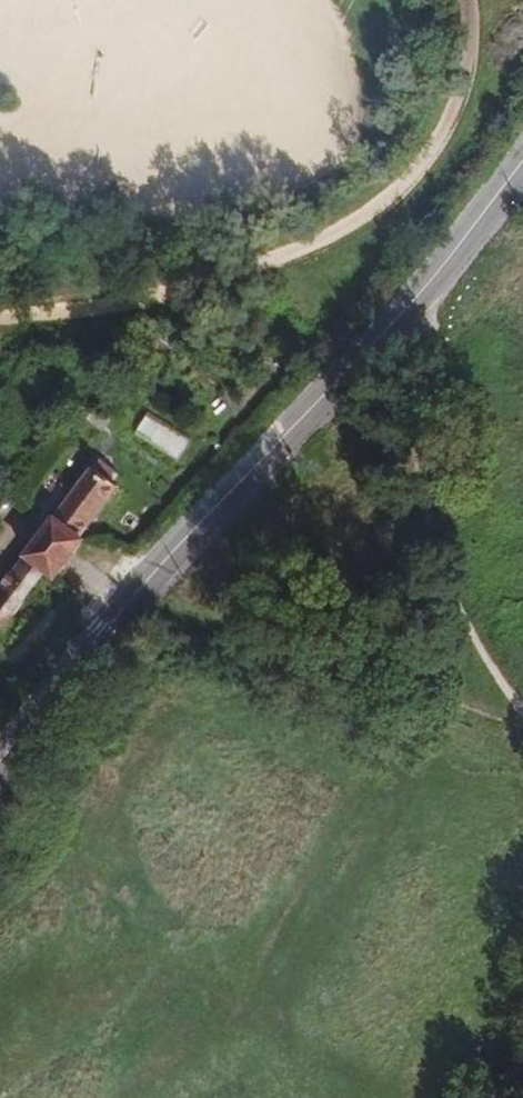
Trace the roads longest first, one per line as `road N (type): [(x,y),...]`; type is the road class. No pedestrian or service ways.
road 1 (tertiary): [(0,765),(410,302),(522,153)]
road 2 (track): [(468,0),(470,52),(454,108),(411,178),(366,217),(274,260),(138,302),(0,319)]
road 3 (track): [(522,710),(451,595),(410,302)]

